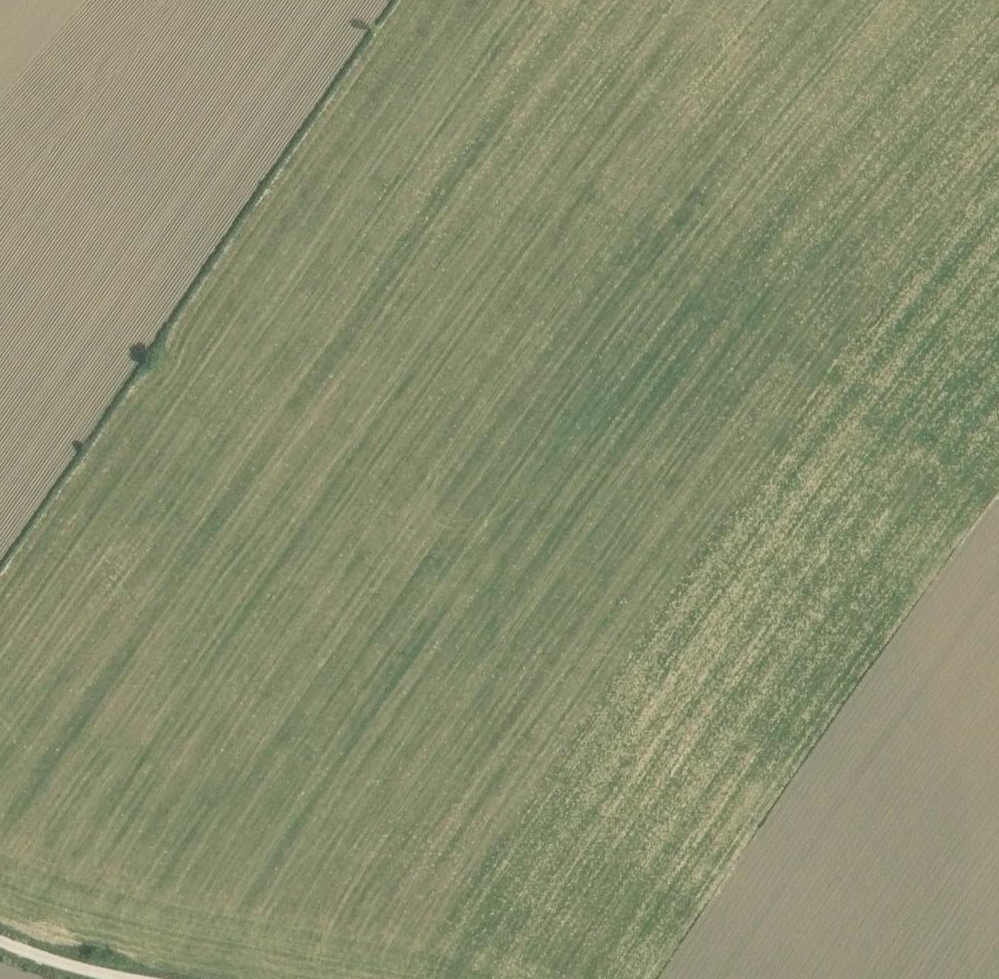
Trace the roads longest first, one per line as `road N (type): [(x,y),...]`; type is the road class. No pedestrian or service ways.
road 1 (track): [(0,942),(38,959),(131,978)]

